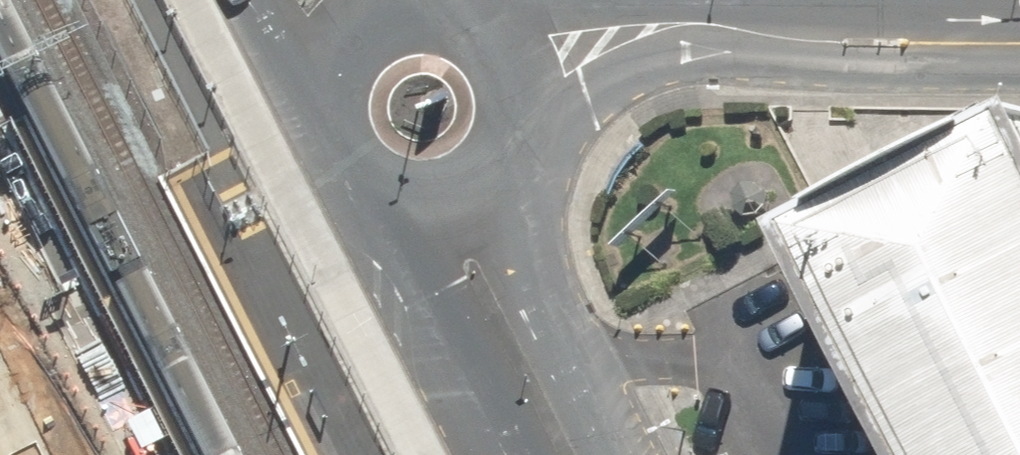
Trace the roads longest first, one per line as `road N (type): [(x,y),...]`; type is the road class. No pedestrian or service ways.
road 1 (secondary): [(503,201),(613,454)]
road 2 (secondary): [(520,454),(396,218)]
road 3 (secondary): [(456,5),(517,39),(546,103),(543,140),(528,174),(503,201)]
road 4 (secondary): [(325,98),(336,63),(359,33),(422,4),(456,5)]
road 5 (secondary): [(396,218),(364,199),(339,171),(326,136),(325,98)]

